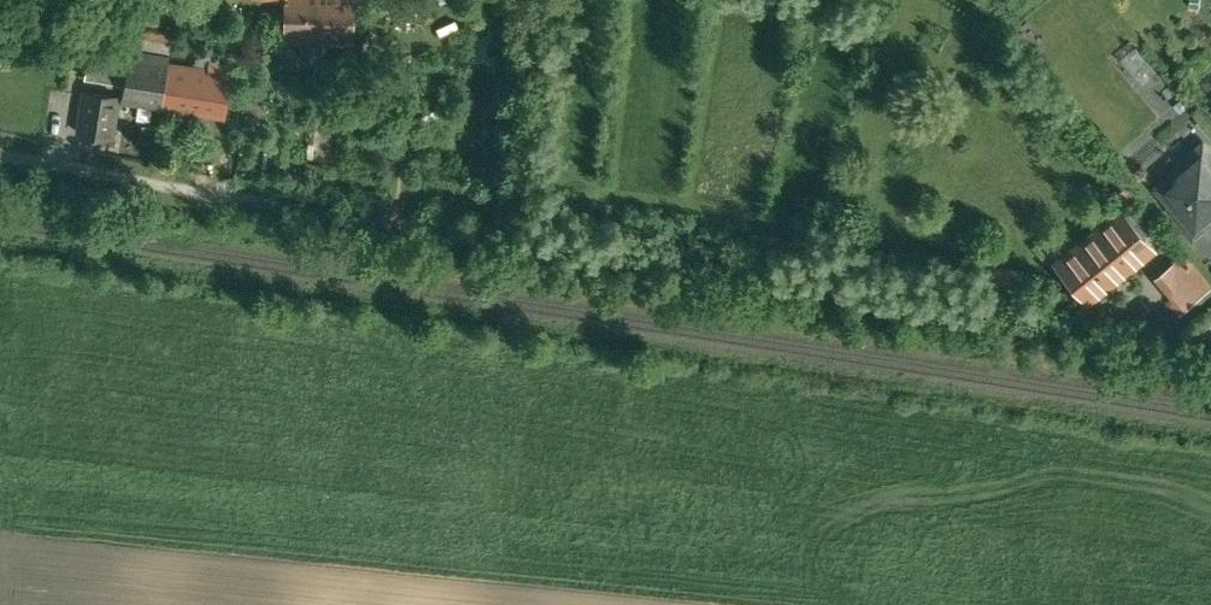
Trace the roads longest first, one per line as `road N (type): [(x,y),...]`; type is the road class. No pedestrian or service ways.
road 1 (track): [(0,161),(473,232)]

